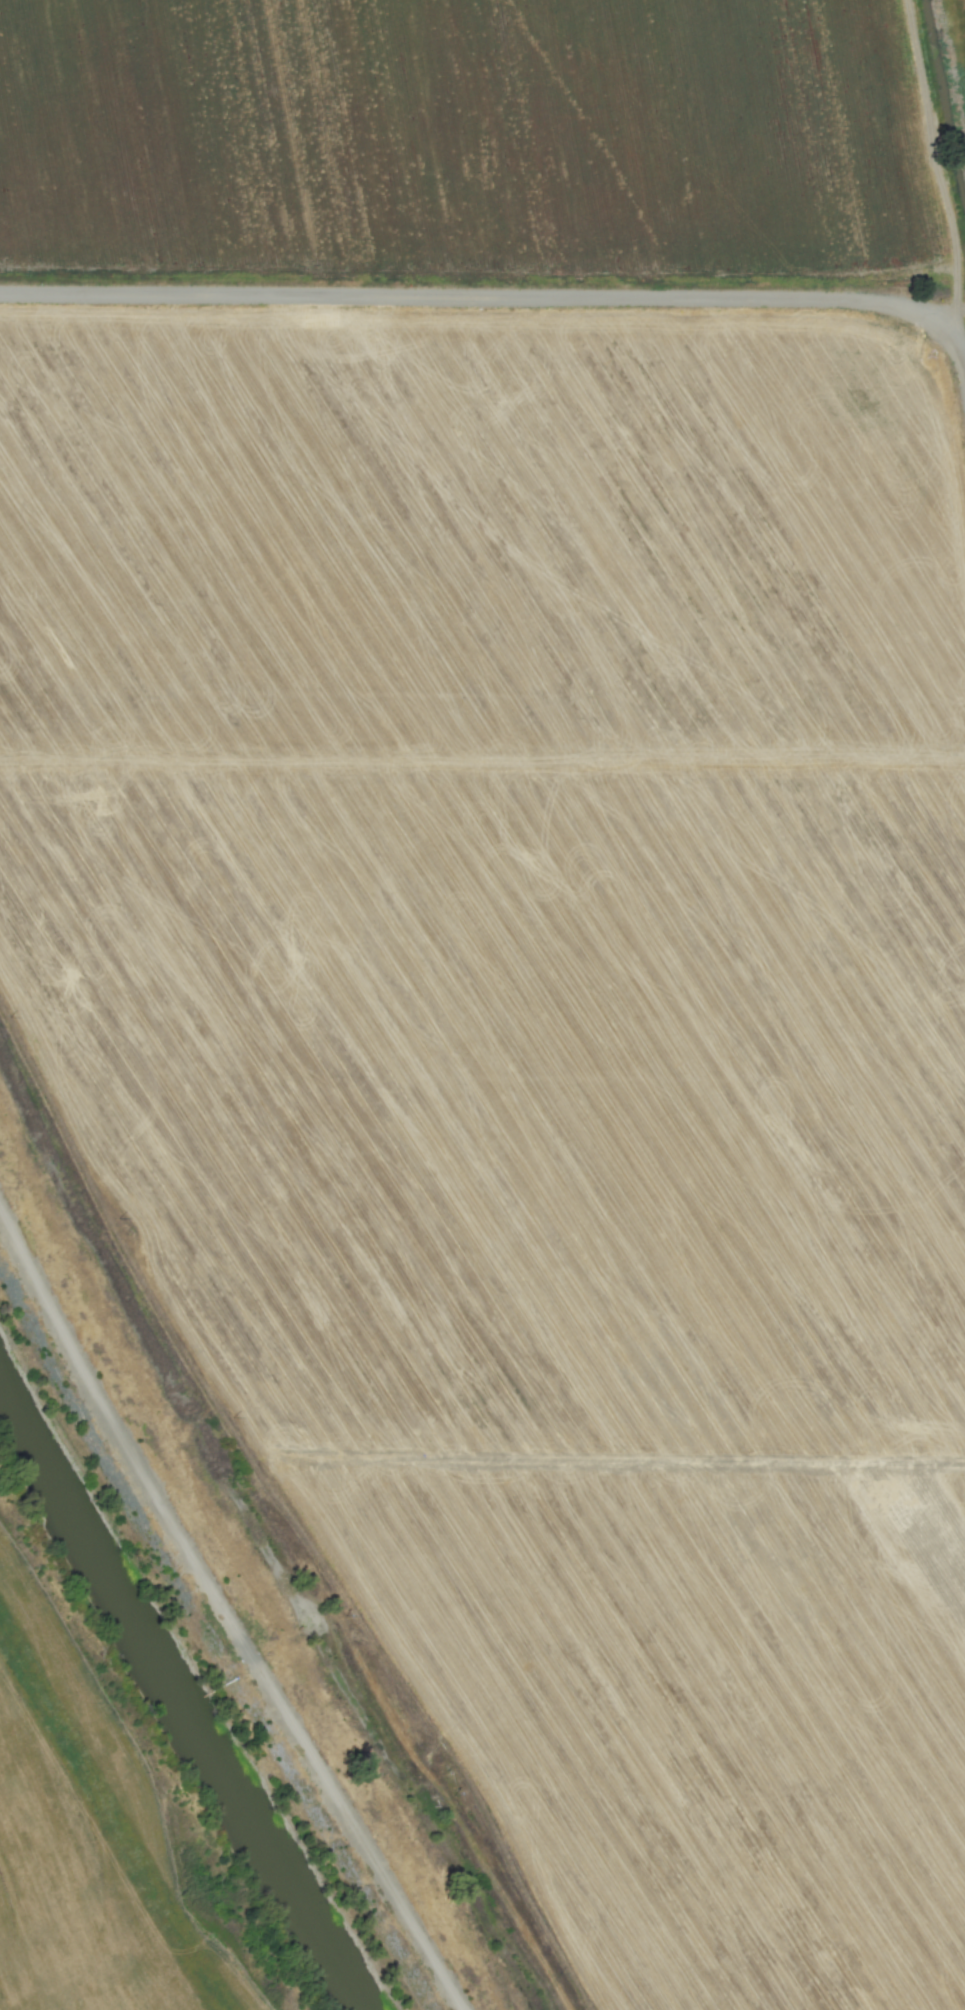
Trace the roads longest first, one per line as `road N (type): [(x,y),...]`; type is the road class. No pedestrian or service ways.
road 1 (residential): [(964,369),(956,332),(896,300),(0,294)]
road 2 (track): [(463,2009),(160,1506),(0,1203)]
road 3 (track): [(960,308),(897,0)]

